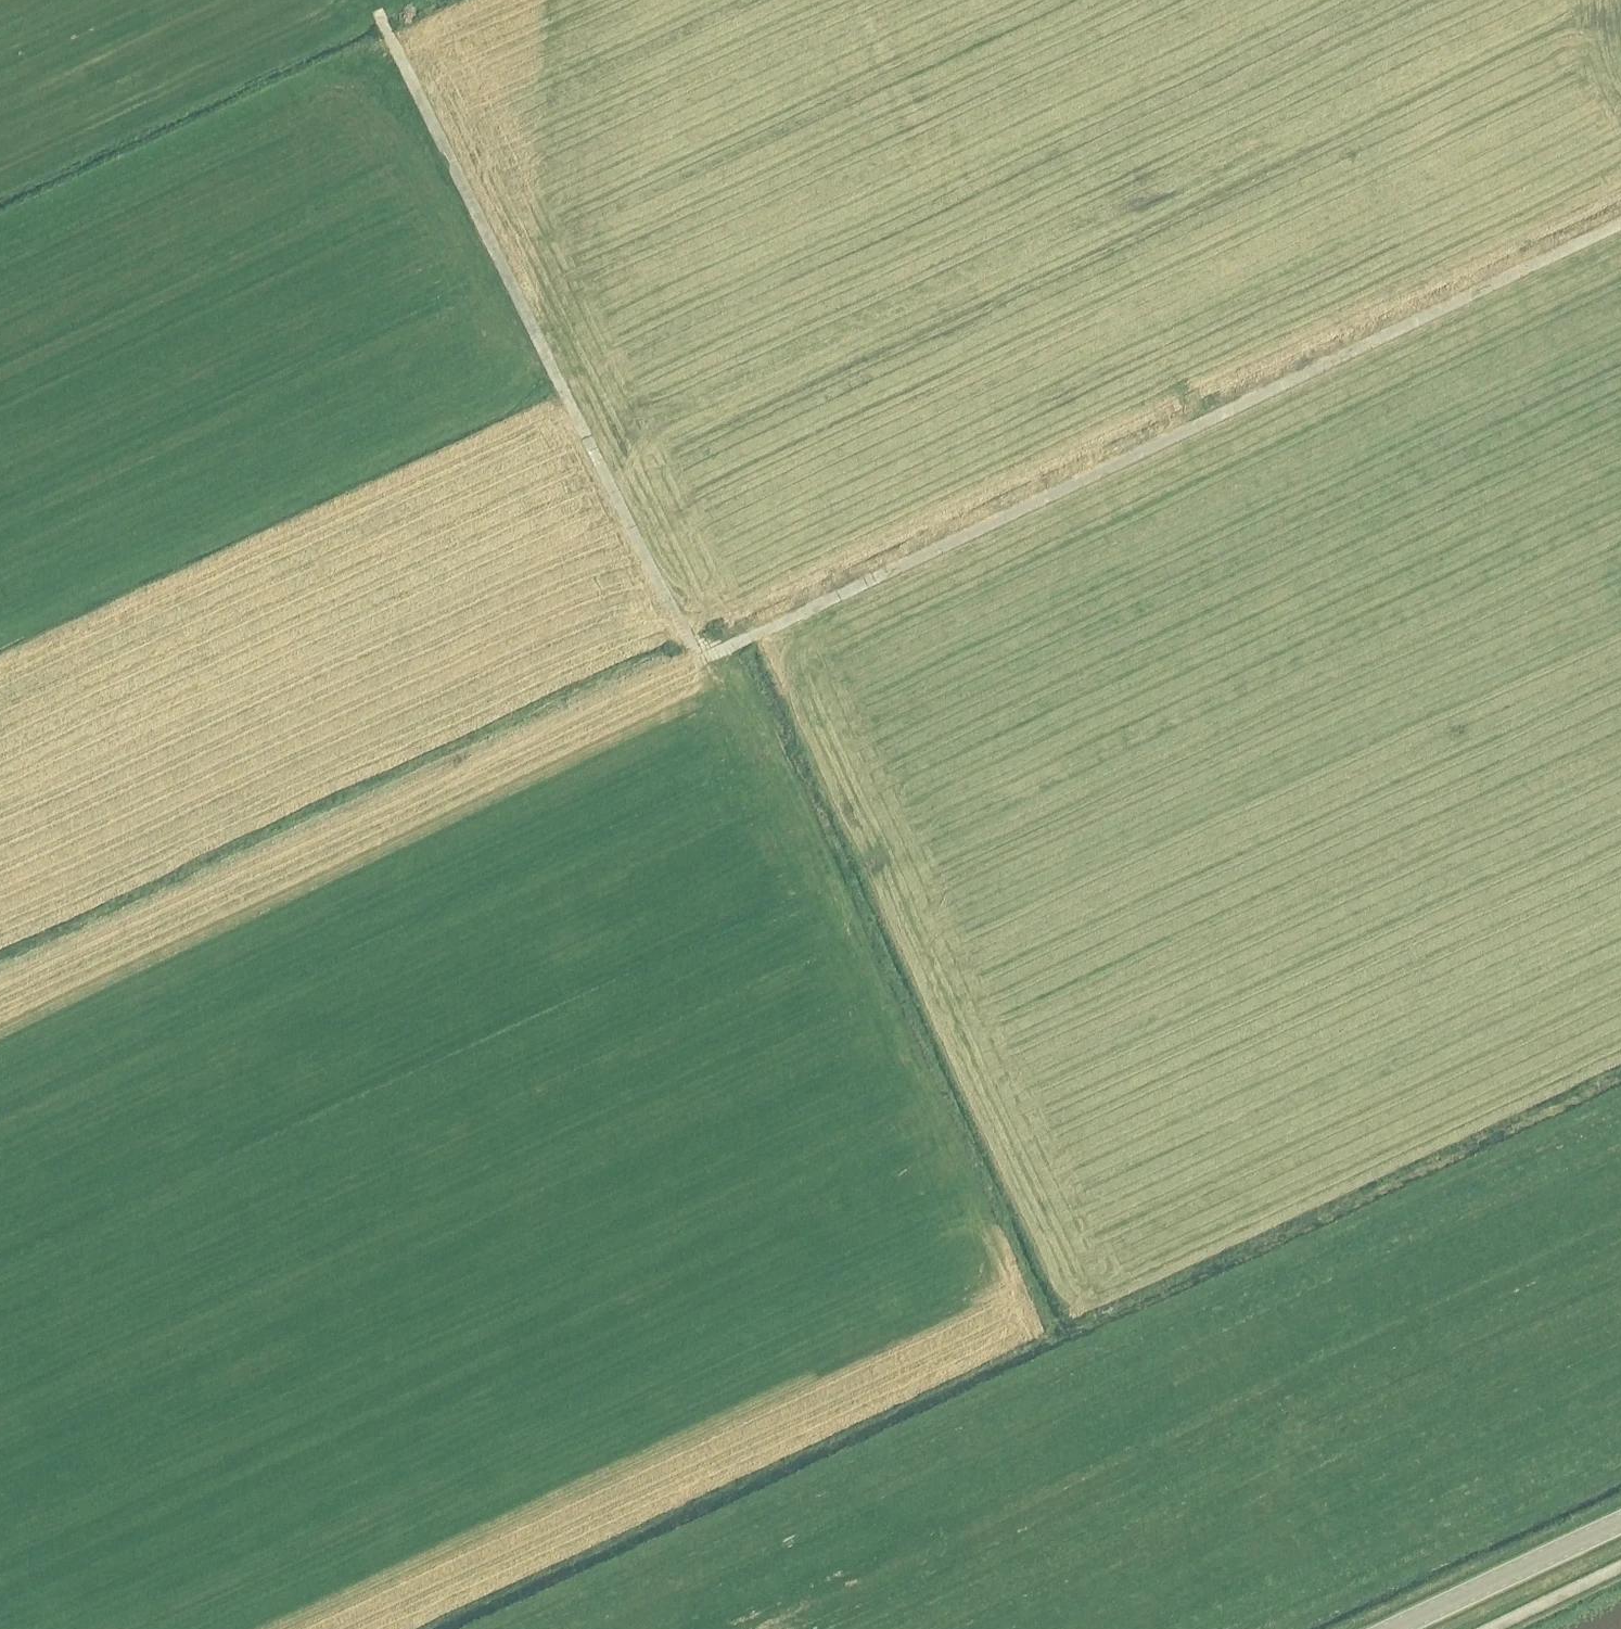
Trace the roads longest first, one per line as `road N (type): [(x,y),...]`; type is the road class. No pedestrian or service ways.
road 1 (tertiary): [(1390,1628),(1620,1521)]

